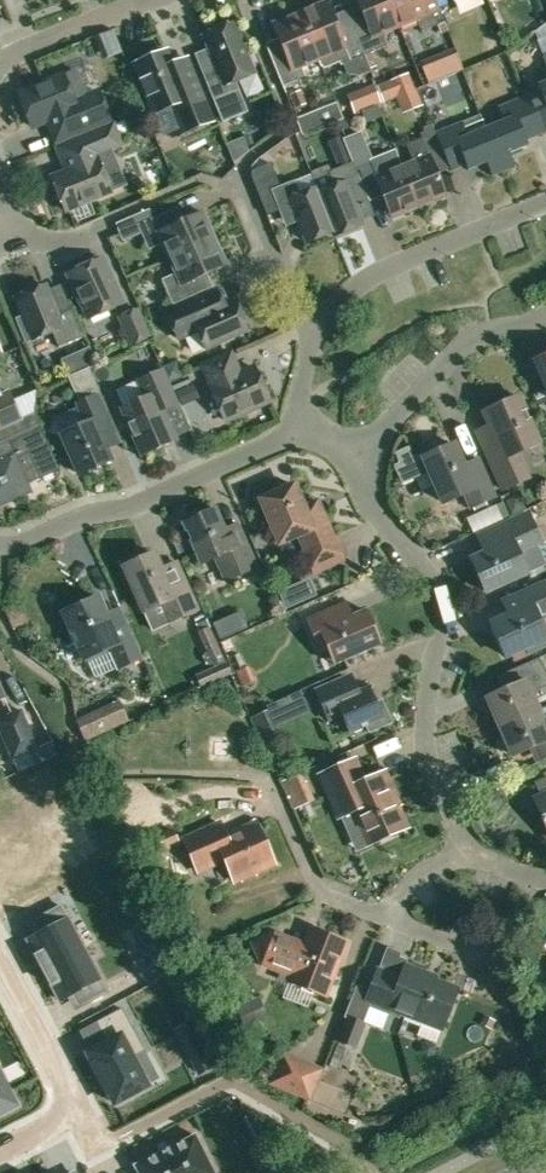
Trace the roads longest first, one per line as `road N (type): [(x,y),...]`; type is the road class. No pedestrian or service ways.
road 1 (residential): [(459,847),(421,738),(446,621),(413,547),(354,464)]
road 2 (residential): [(0,546),(76,517),(136,507),(310,426)]
road 3 (residential): [(310,328),(381,272),(545,200)]
road 4 (residential): [(7,231),(58,241),(203,184),(246,194)]
road 5 (residential): [(354,464),(424,380),(545,318)]
road 6 (residential): [(0,1152),(50,1127),(68,1104),(64,1081),(0,962)]
road 7 (residential): [(385,913),(493,955),(540,881)]
road 8 (residential): [(385,913),(319,878),(274,769)]
road 9 (residential): [(0,62),(148,0)]
road 10 (residential): [(310,328),(246,194)]

